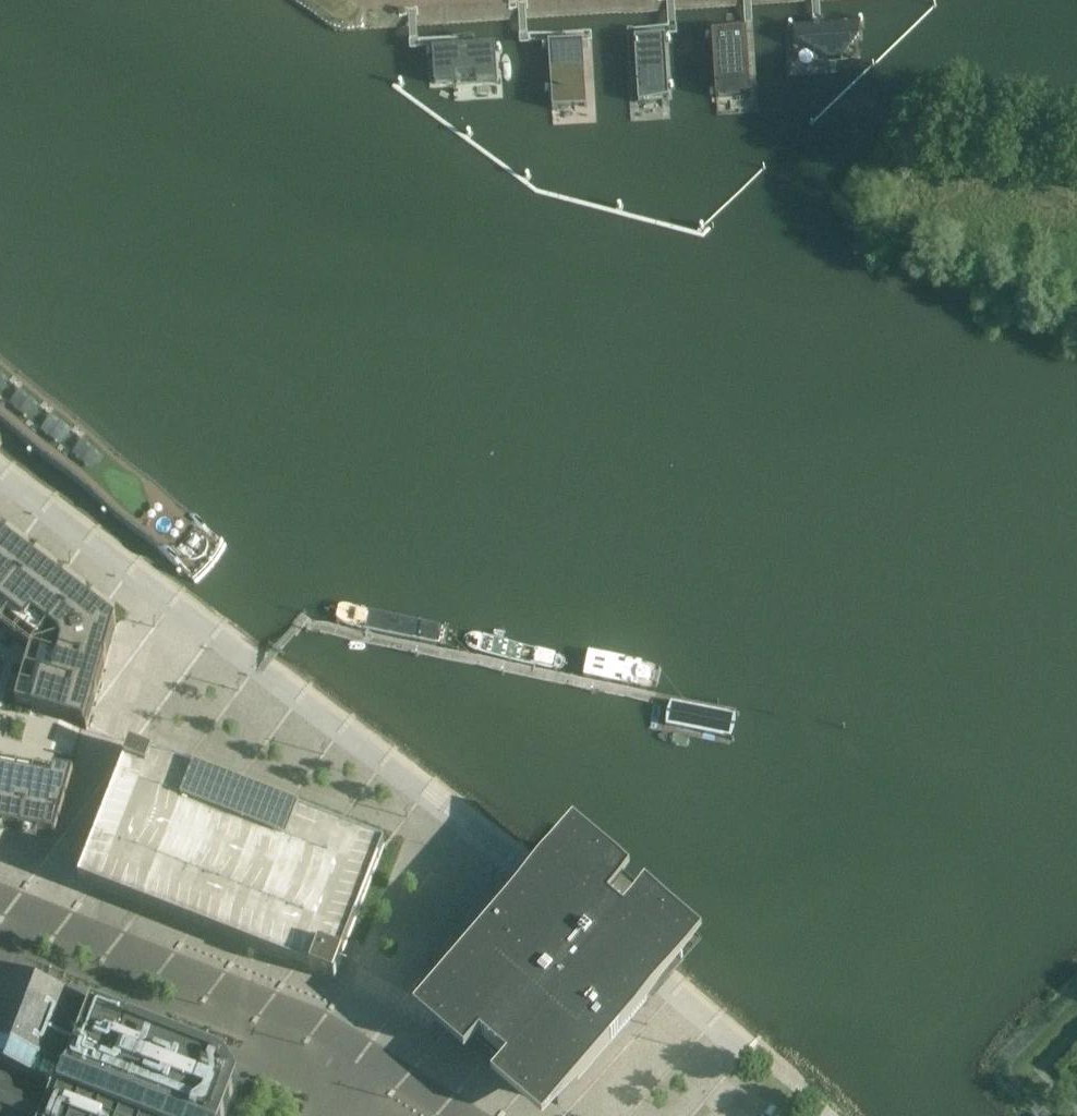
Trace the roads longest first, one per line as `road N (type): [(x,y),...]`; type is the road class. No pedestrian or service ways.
road 1 (unclassified): [(463,1115),(321,1027),(0,900)]
road 2 (residential): [(1076,244),(930,219)]

